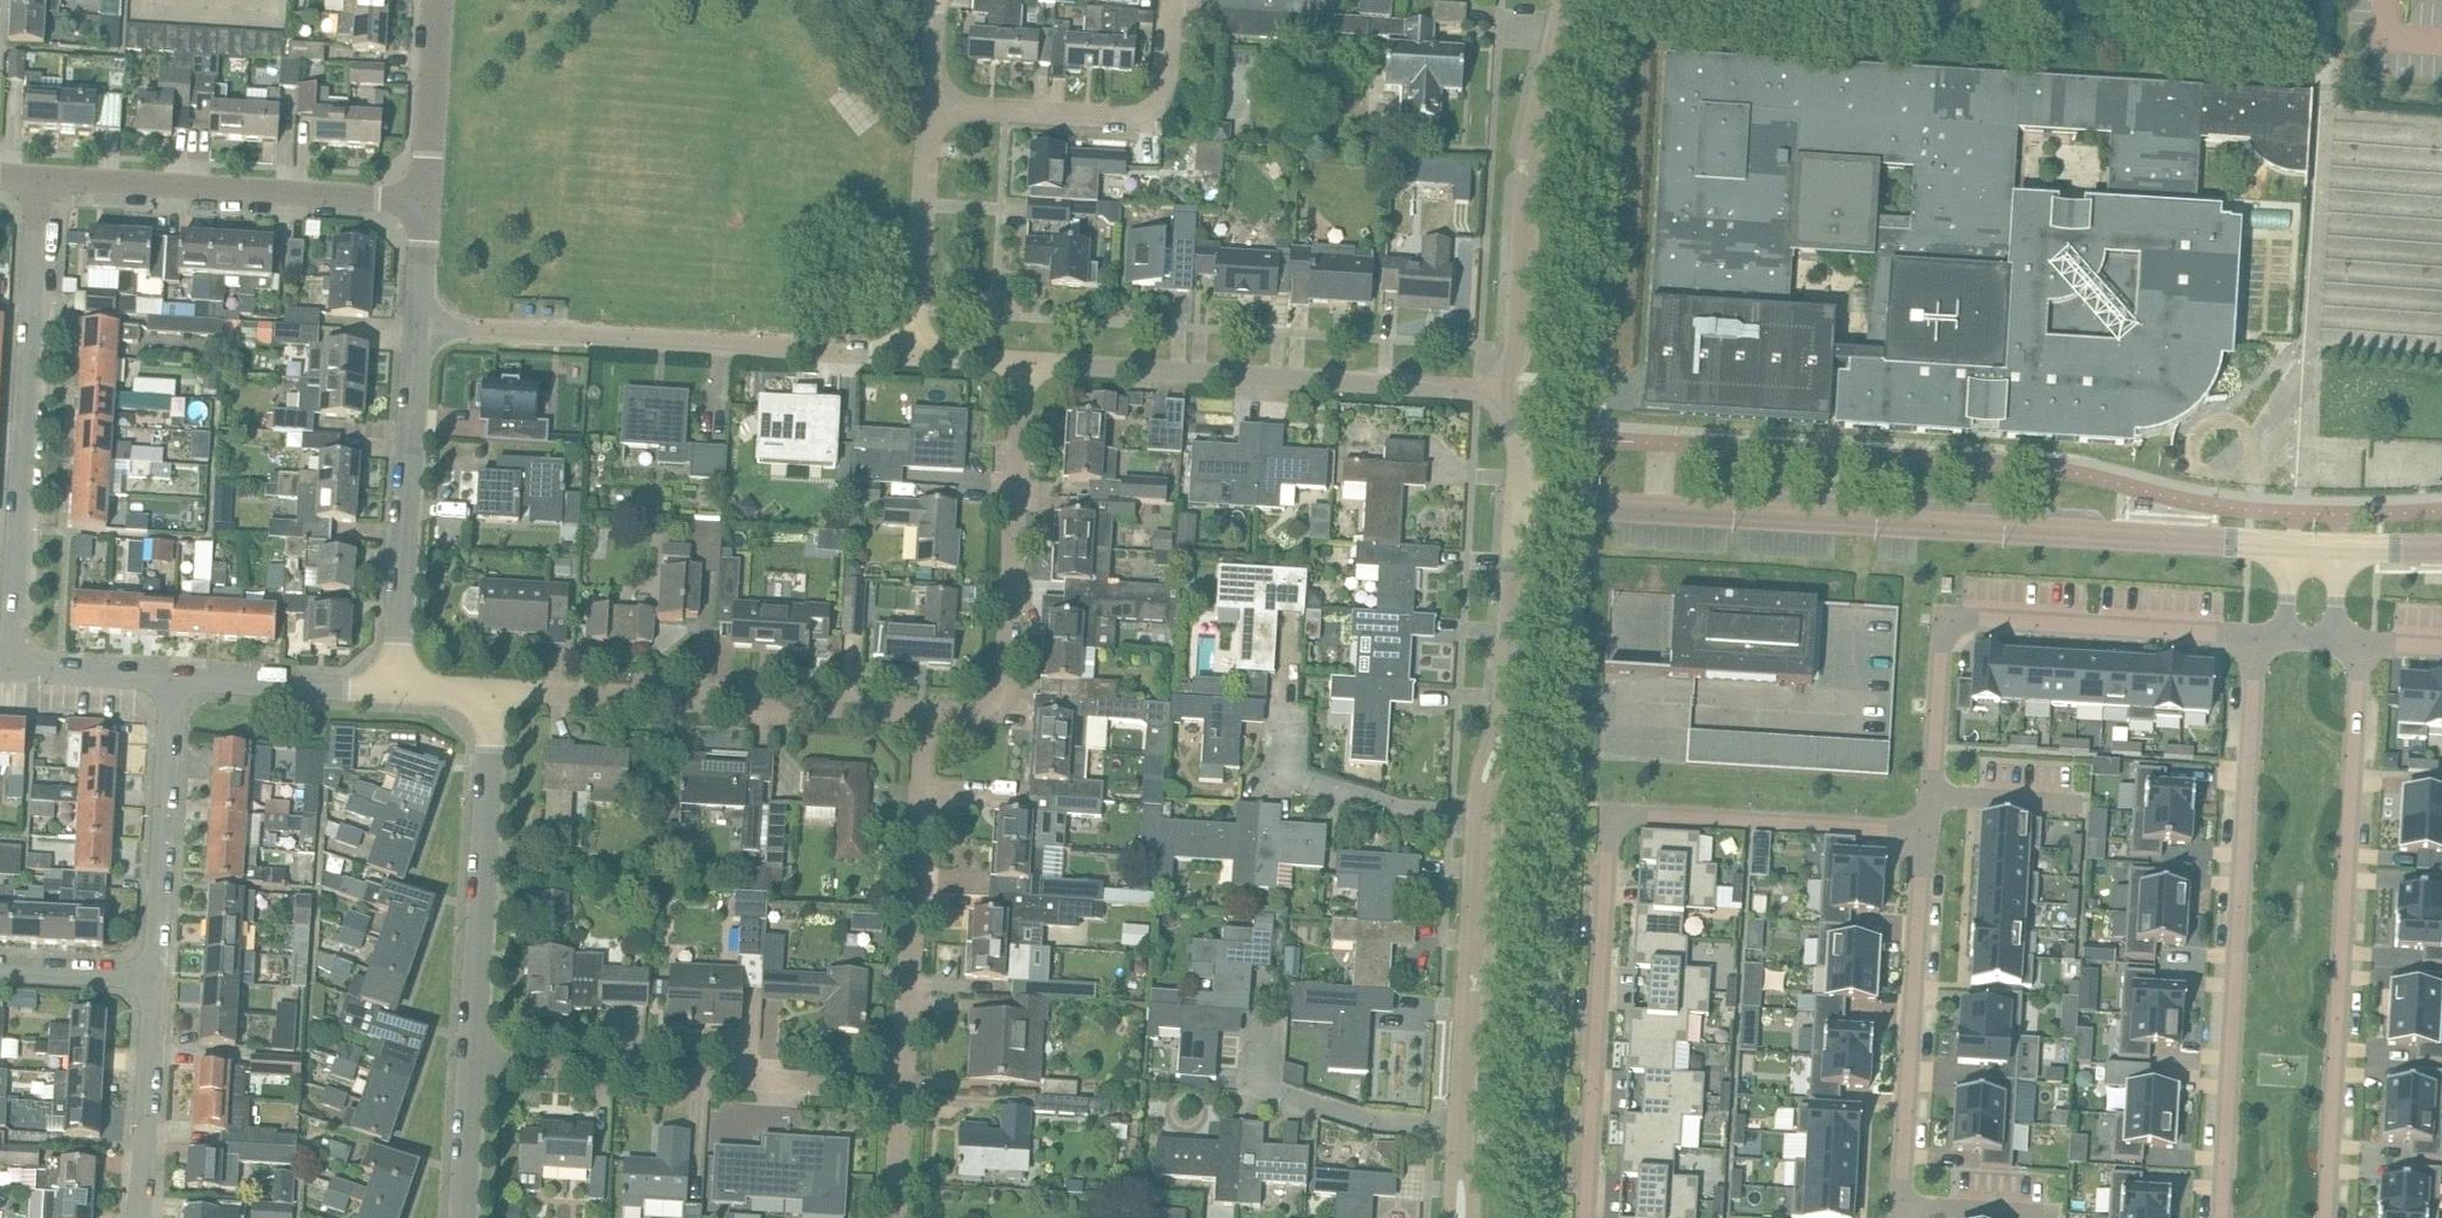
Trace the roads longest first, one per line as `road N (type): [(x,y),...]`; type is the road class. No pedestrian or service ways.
road 1 (residential): [(2291,541),(1520,503)]
road 2 (residential): [(1924,831),(1614,816),(1585,1217)]
road 3 (residential): [(2221,1217),(2255,634)]
road 4 (residential): [(2326,1217),(2361,641)]
road 5 (residential): [(2255,634),(1980,618),(1954,627),(1942,651),(1924,831)]
road 6 (unclassified): [(914,353),(419,325)]
road 7 (residential): [(10,668),(39,177)]
road 8 (unclassified): [(1496,390),(1023,361)]
road 9 (residential): [(901,1086),(472,1061)]
road 10 (residential): [(922,713),(493,692)]
road 11 (residential): [(922,713),(990,708),(1005,686),(1023,361)]
road 12 (residential): [(1496,390),(1519,344),(1531,157),(1568,0)]
road 13 (residential): [(426,199),(39,177)]
road 14 (residential): [(1924,831),(1902,1217)]
road 15 (residential): [(901,1086),(922,713)]
road 16 (residential): [(472,1061),(493,692)]
road 17 (residential): [(396,689),(419,325)]
road 18 (residential): [(931,102),(1130,118),(1156,108),(1171,81),(1176,0)]
road 19 (unclassified): [(1463,1132),(1481,812)]
road 20 (unclassified): [(1481,812),(1506,714),(1520,503)]
road 21 (residential): [(152,981),(170,677)]
road 22 (residential): [(1463,1132),(1365,1122),(1265,1089),(1268,1021)]
road 23 (residential): [(914,353),(931,102)]
road 24 (residential): [(1481,812),(1404,808),(1298,780),(1284,761),(1288,734)]
road 25 (residential): [(139,1217),(152,981)]
road 26 (residential): [(396,689),(170,677)]
road 27 (residential): [(426,199),(439,0)]
road 28 (residential): [(170,677),(10,668)]
road 29 (residential): [(461,1217),(472,1061)]
road 30 (residential): [(152,981),(0,972)]
road 31 (residential): [(893,1217),(901,1086)]
road 32 (residential): [(419,325),(426,199)]

